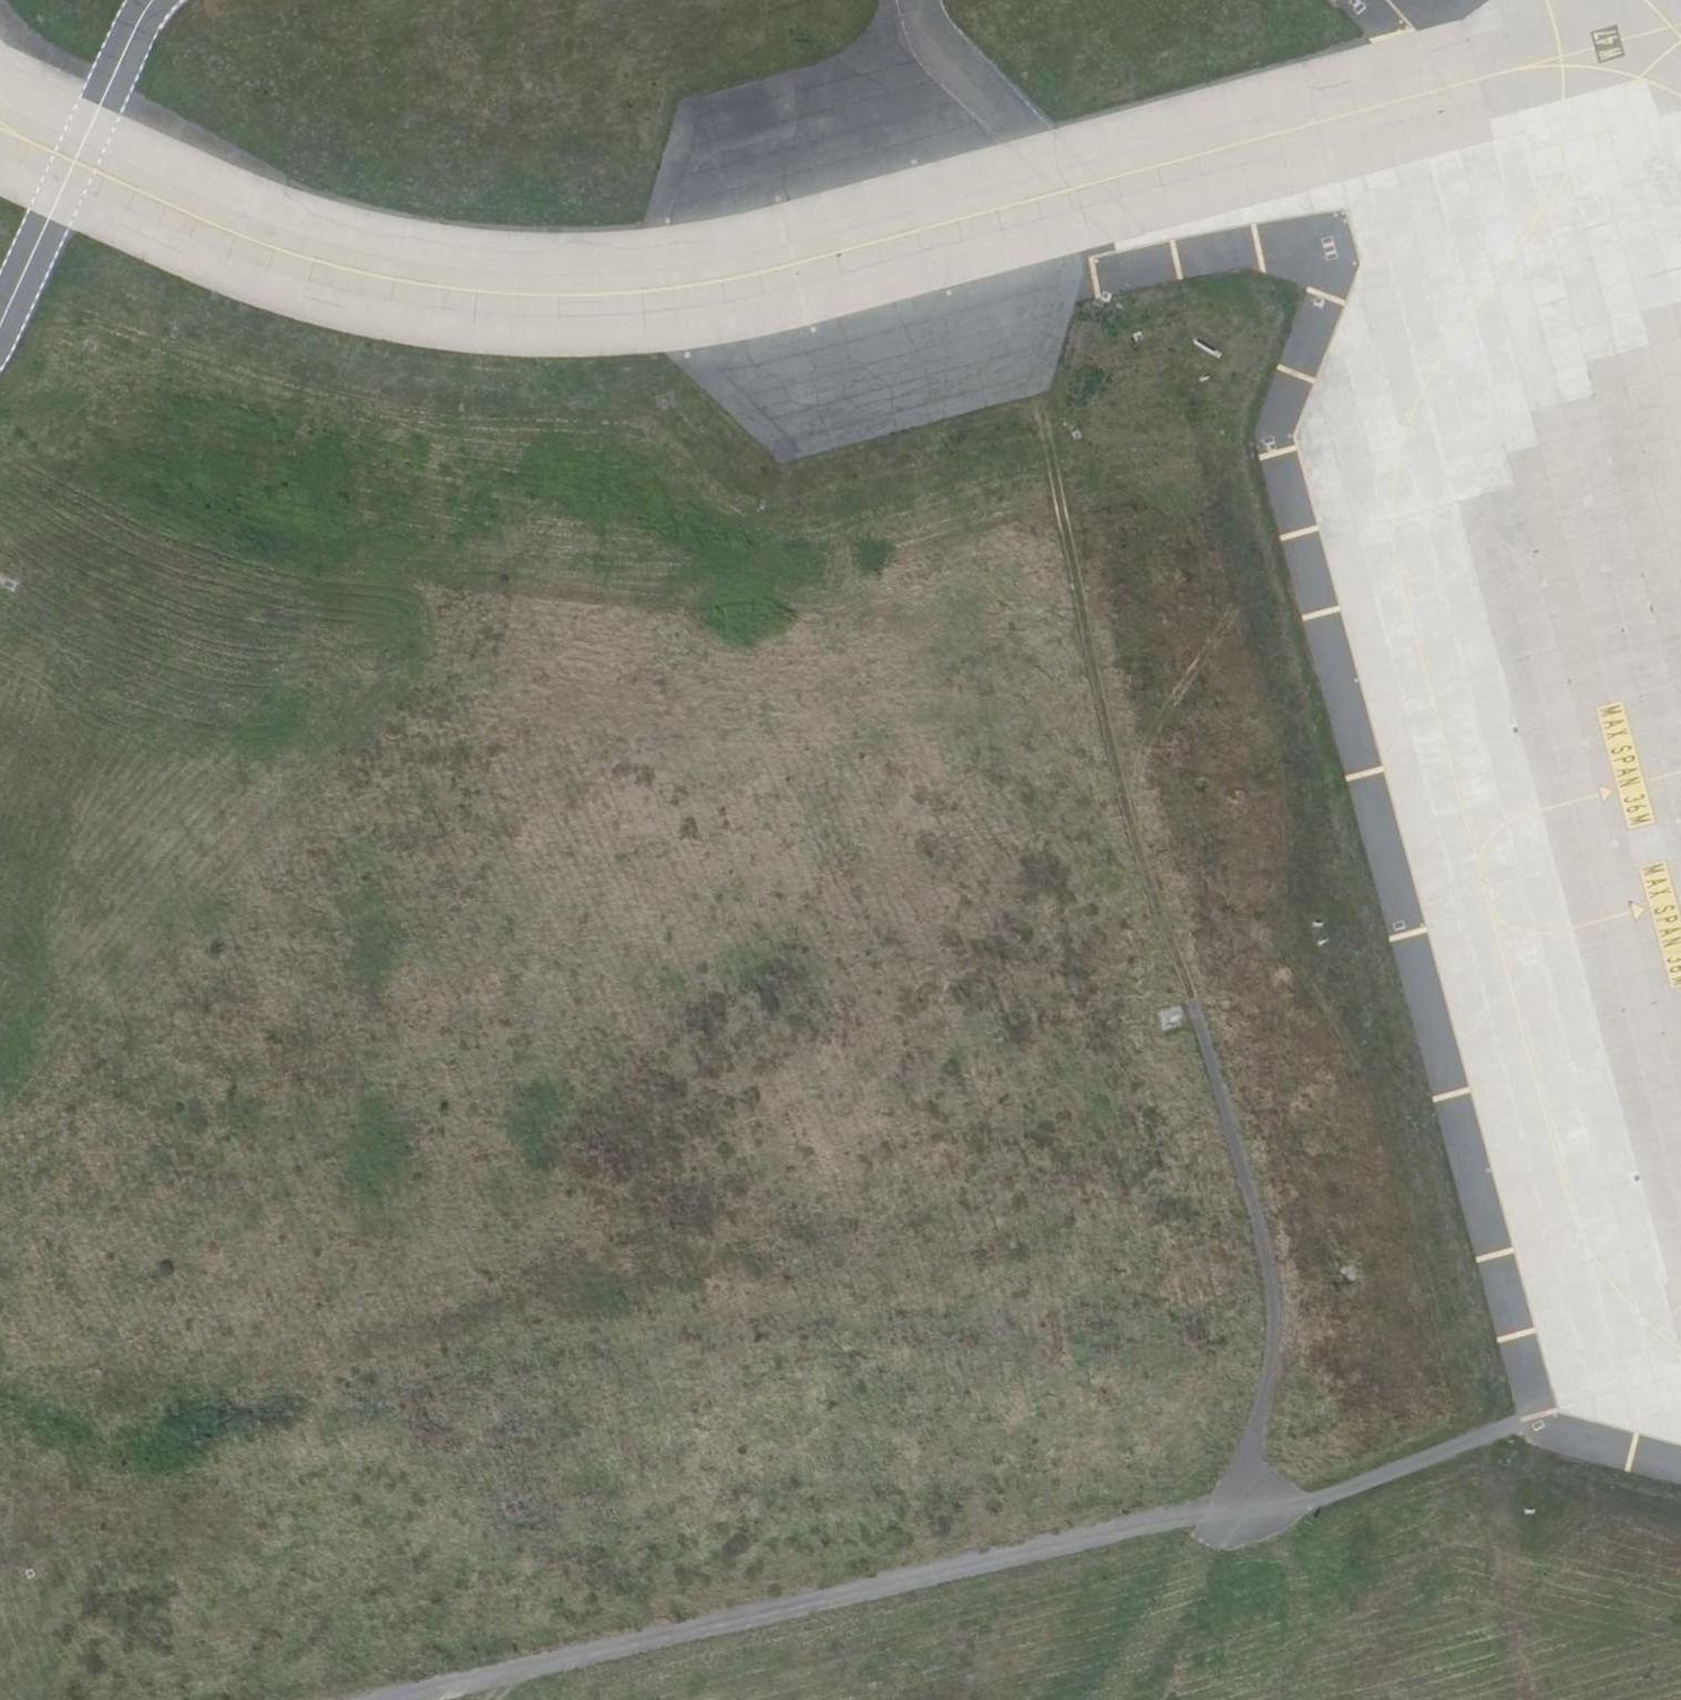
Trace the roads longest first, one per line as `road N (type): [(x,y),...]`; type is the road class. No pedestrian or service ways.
road 1 (track): [(420,1699),(508,1670),(1195,1509),(1303,1503),(1521,1422)]
road 2 (track): [(1229,1508),(1256,1432),(1273,1318),(1263,1245),(1197,1013)]

